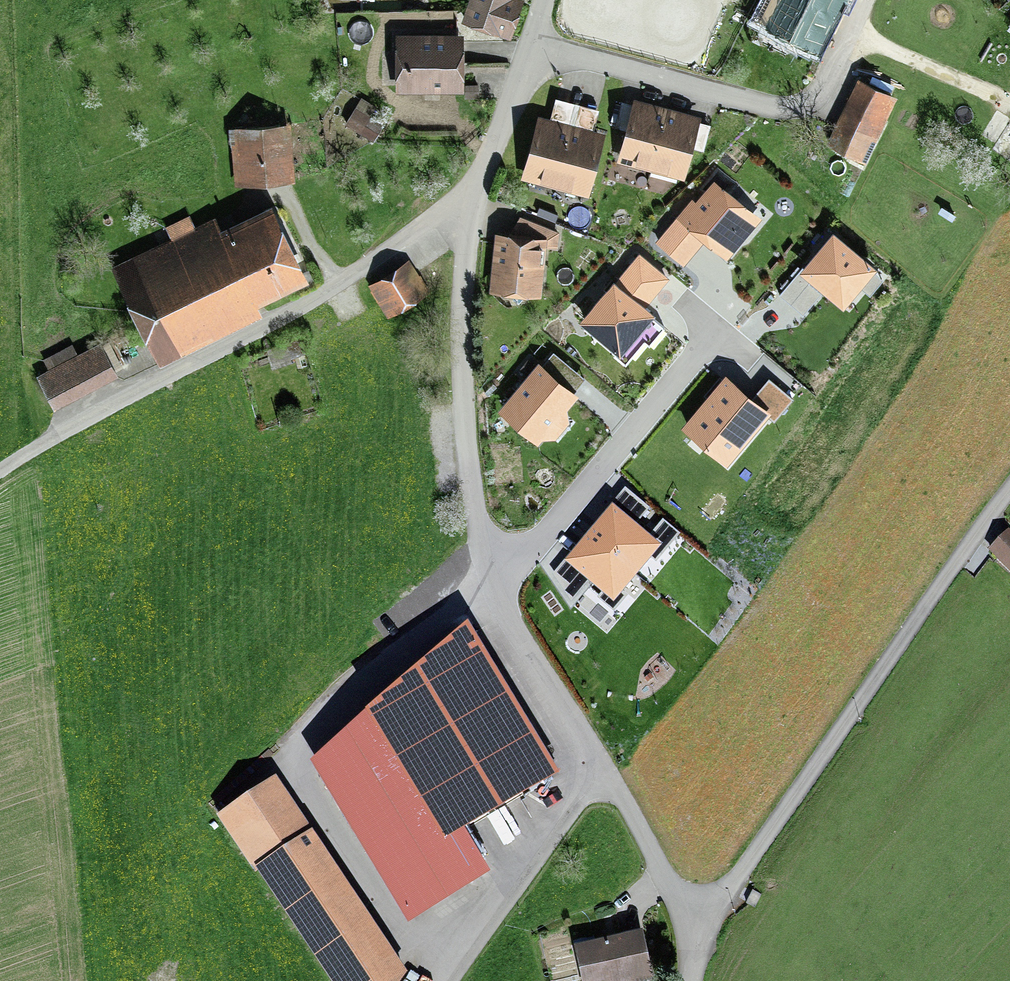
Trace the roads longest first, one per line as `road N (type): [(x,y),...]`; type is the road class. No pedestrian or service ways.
road 1 (residential): [(476,209),(424,221),(310,300),(0,471)]
road 2 (residential): [(1009,490),(741,873),(695,914)]
road 3 (residential): [(859,0),(825,78),(803,102),(770,109),(530,46)]
road 4 (residential): [(489,580),(658,868),(695,914)]
road 5 (residential): [(476,209),(464,250),(460,379),(475,531),(489,580)]
road 6 (residential): [(489,580),(547,541),(726,335)]
road 7 (residential): [(530,46),(476,209)]

